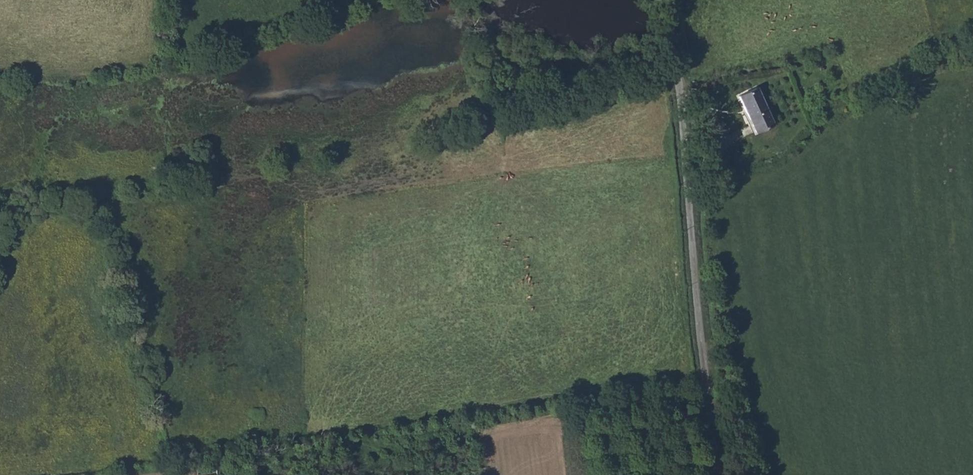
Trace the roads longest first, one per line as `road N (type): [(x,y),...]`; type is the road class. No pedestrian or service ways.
road 1 (unclassified): [(717,474),(670,0)]

